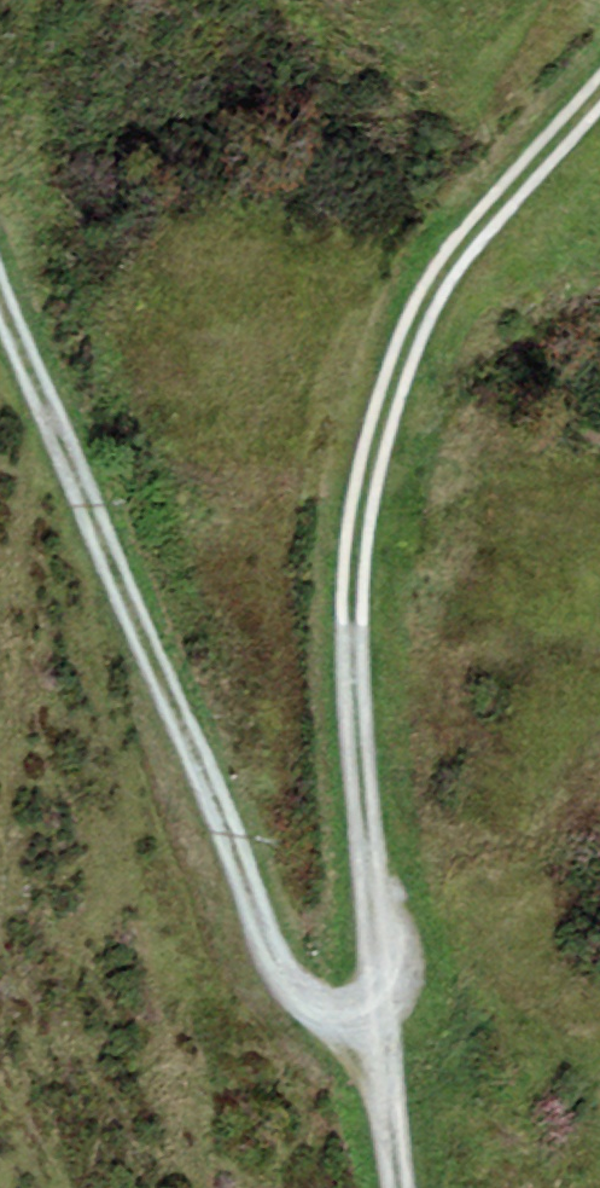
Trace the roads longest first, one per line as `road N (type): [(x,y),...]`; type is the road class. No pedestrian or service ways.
road 1 (track): [(599,115),(425,311),(370,617),(381,1034),(407,1187)]
road 2 (track): [(381,1034),(307,965),(0,284)]

